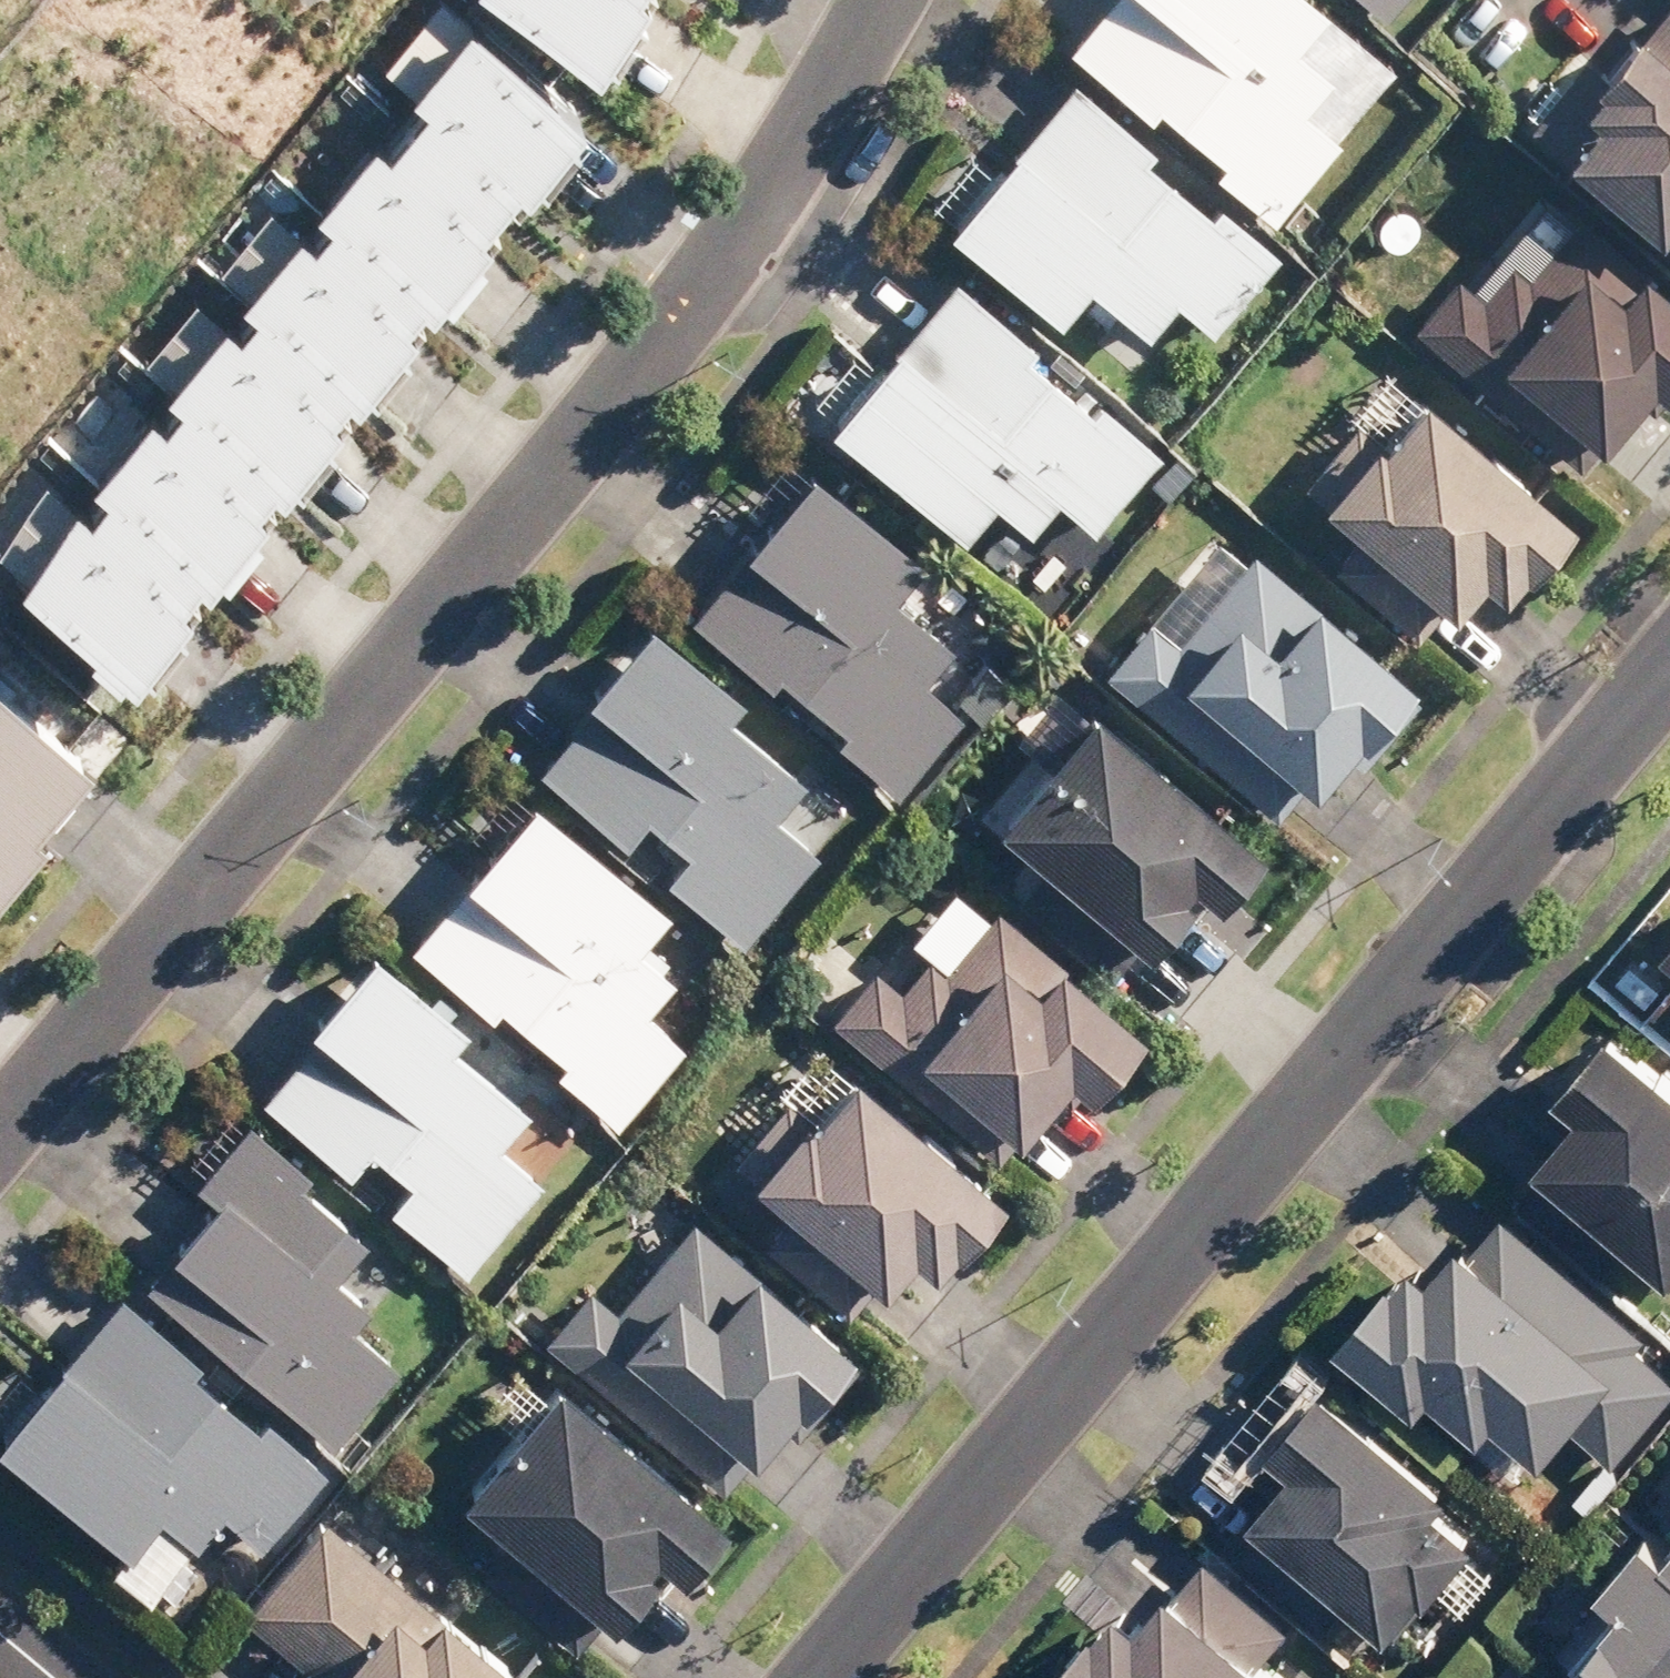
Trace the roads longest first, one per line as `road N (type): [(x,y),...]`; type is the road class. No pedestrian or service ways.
road 1 (residential): [(0,1146),(626,387),(806,145),(887,0)]
road 2 (residential): [(817,1677),(1669,671)]

